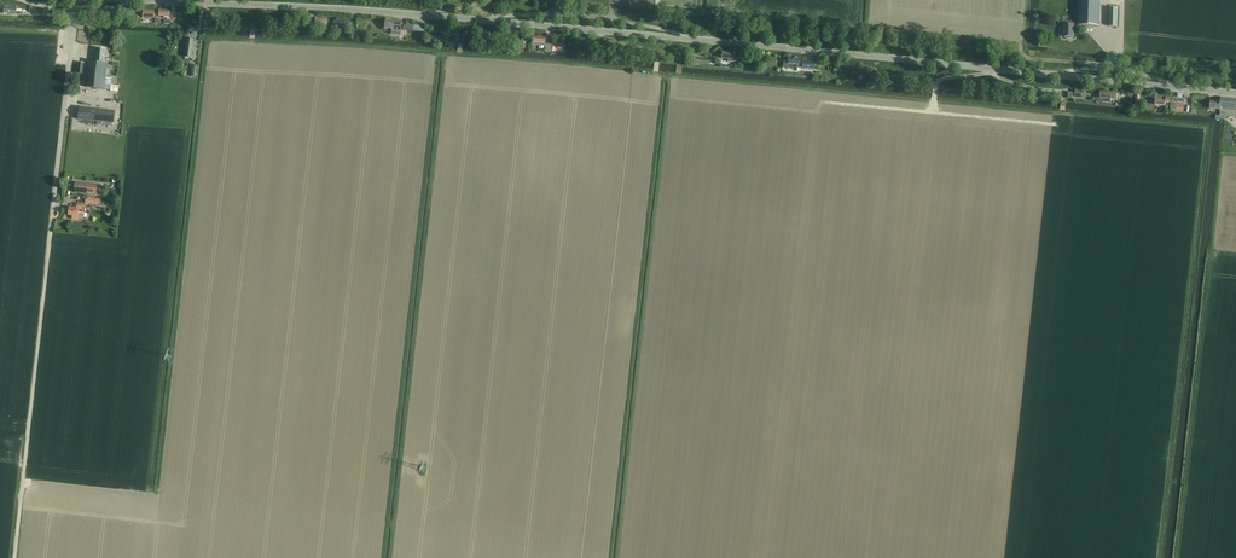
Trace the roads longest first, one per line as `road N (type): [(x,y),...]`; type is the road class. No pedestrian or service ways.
road 1 (track): [(23,480),(156,496),(209,39),(367,48),(1207,128),(1159,557)]
road 2 (tertiary): [(1235,93),(394,13),(141,0)]
road 3 (track): [(667,75),(618,557)]
road 4 (track): [(14,557),(52,220)]
road 5 (track): [(1177,557),(1211,248),(1235,251)]
road 6 (track): [(719,15),(1018,43)]
road 7 (track): [(823,102),(1058,125)]
road 8 (residential): [(52,220),(74,16)]
road 9 (track): [(932,113),(938,81),(990,68),(1004,79),(1064,92),(1062,113)]
road 10 (track): [(1027,0),(1018,35),(1023,57),(1104,68)]

